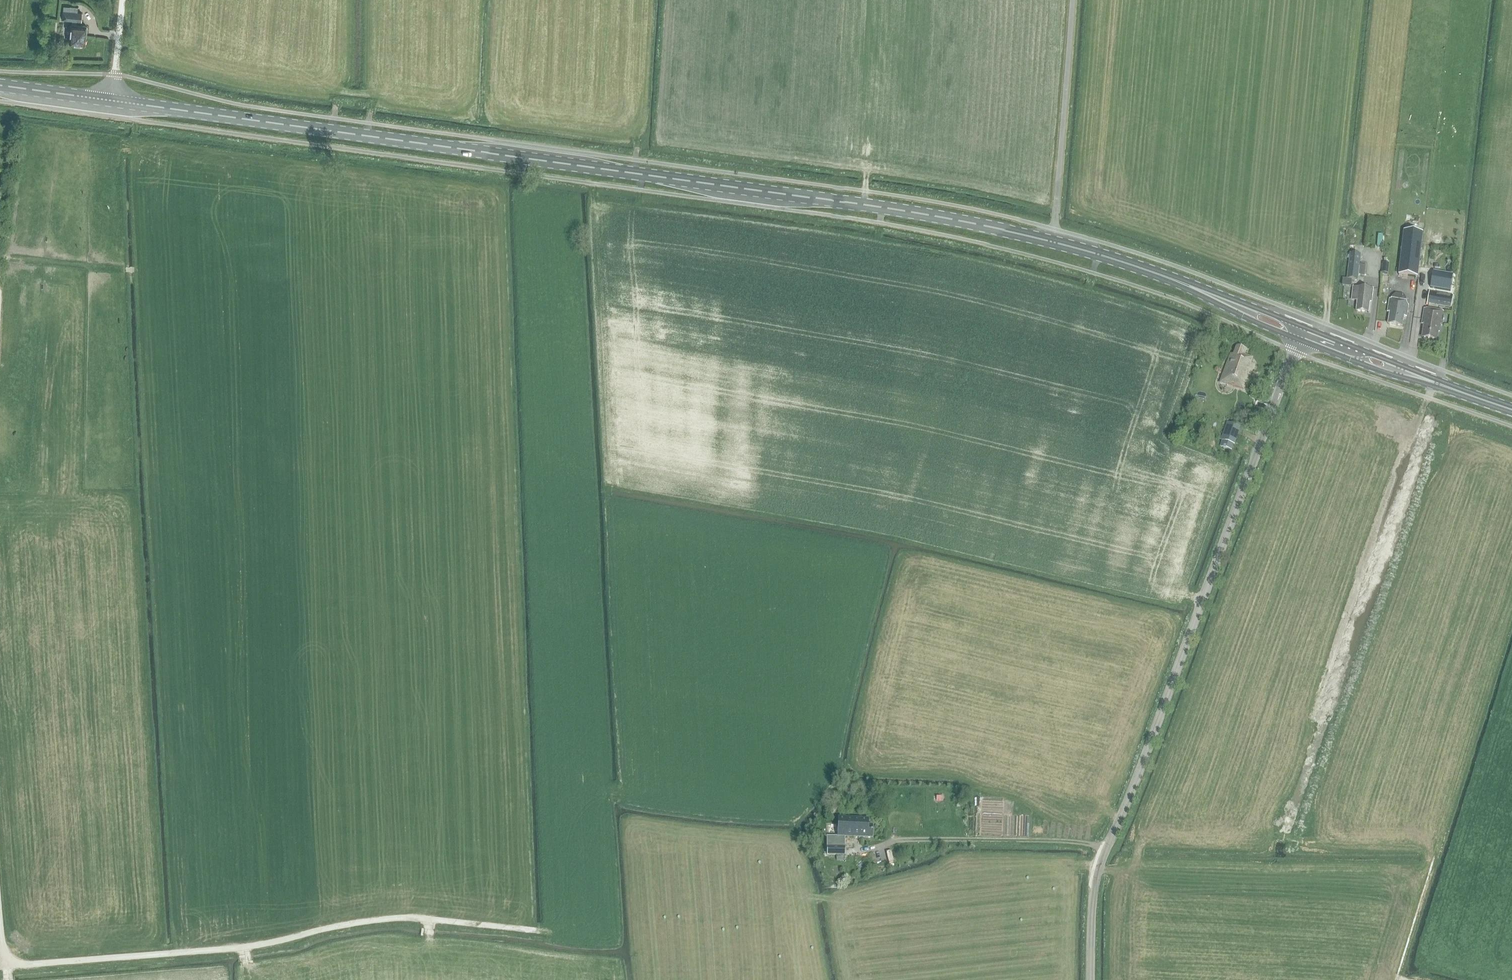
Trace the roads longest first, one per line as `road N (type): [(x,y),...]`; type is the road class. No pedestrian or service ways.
road 1 (primary): [(113,102),(953,222),(1114,261),(1300,333)]
road 2 (unclassified): [(1091,979),(1097,868),(1300,333)]
road 3 (primary): [(1300,333),(1511,411)]

